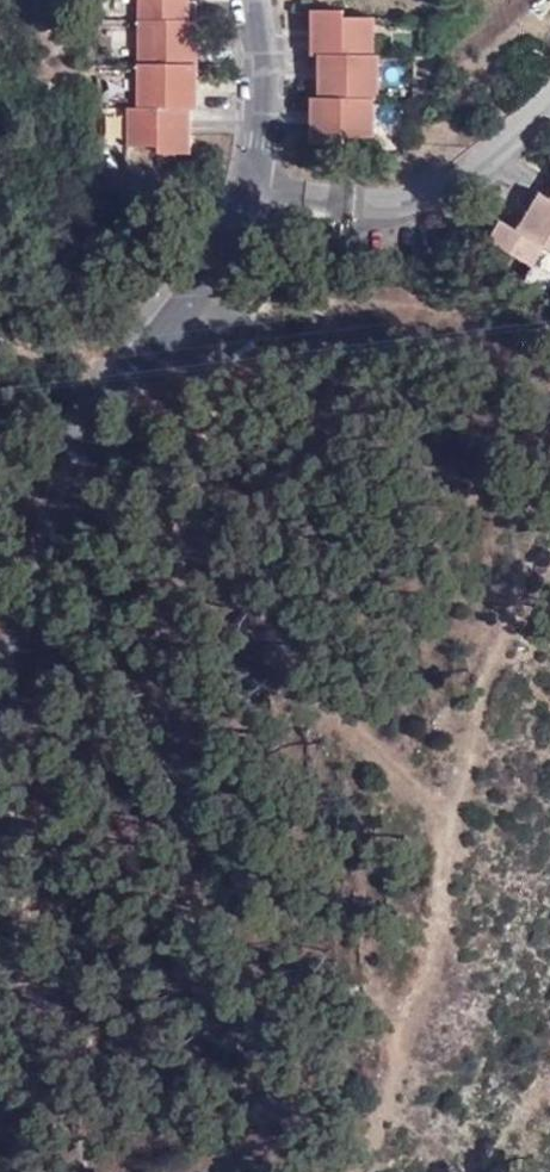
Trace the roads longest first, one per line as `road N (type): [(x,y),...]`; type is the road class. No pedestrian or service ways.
road 1 (residential): [(0,712),(41,638),(113,411),(230,243),(246,192)]
road 2 (track): [(193,364),(202,449),(264,626),(340,719),(451,822)]
road 3 (residential): [(549,91),(438,184),(386,197),(246,192)]
road 4 (residential): [(246,192),(256,136),(250,0)]

